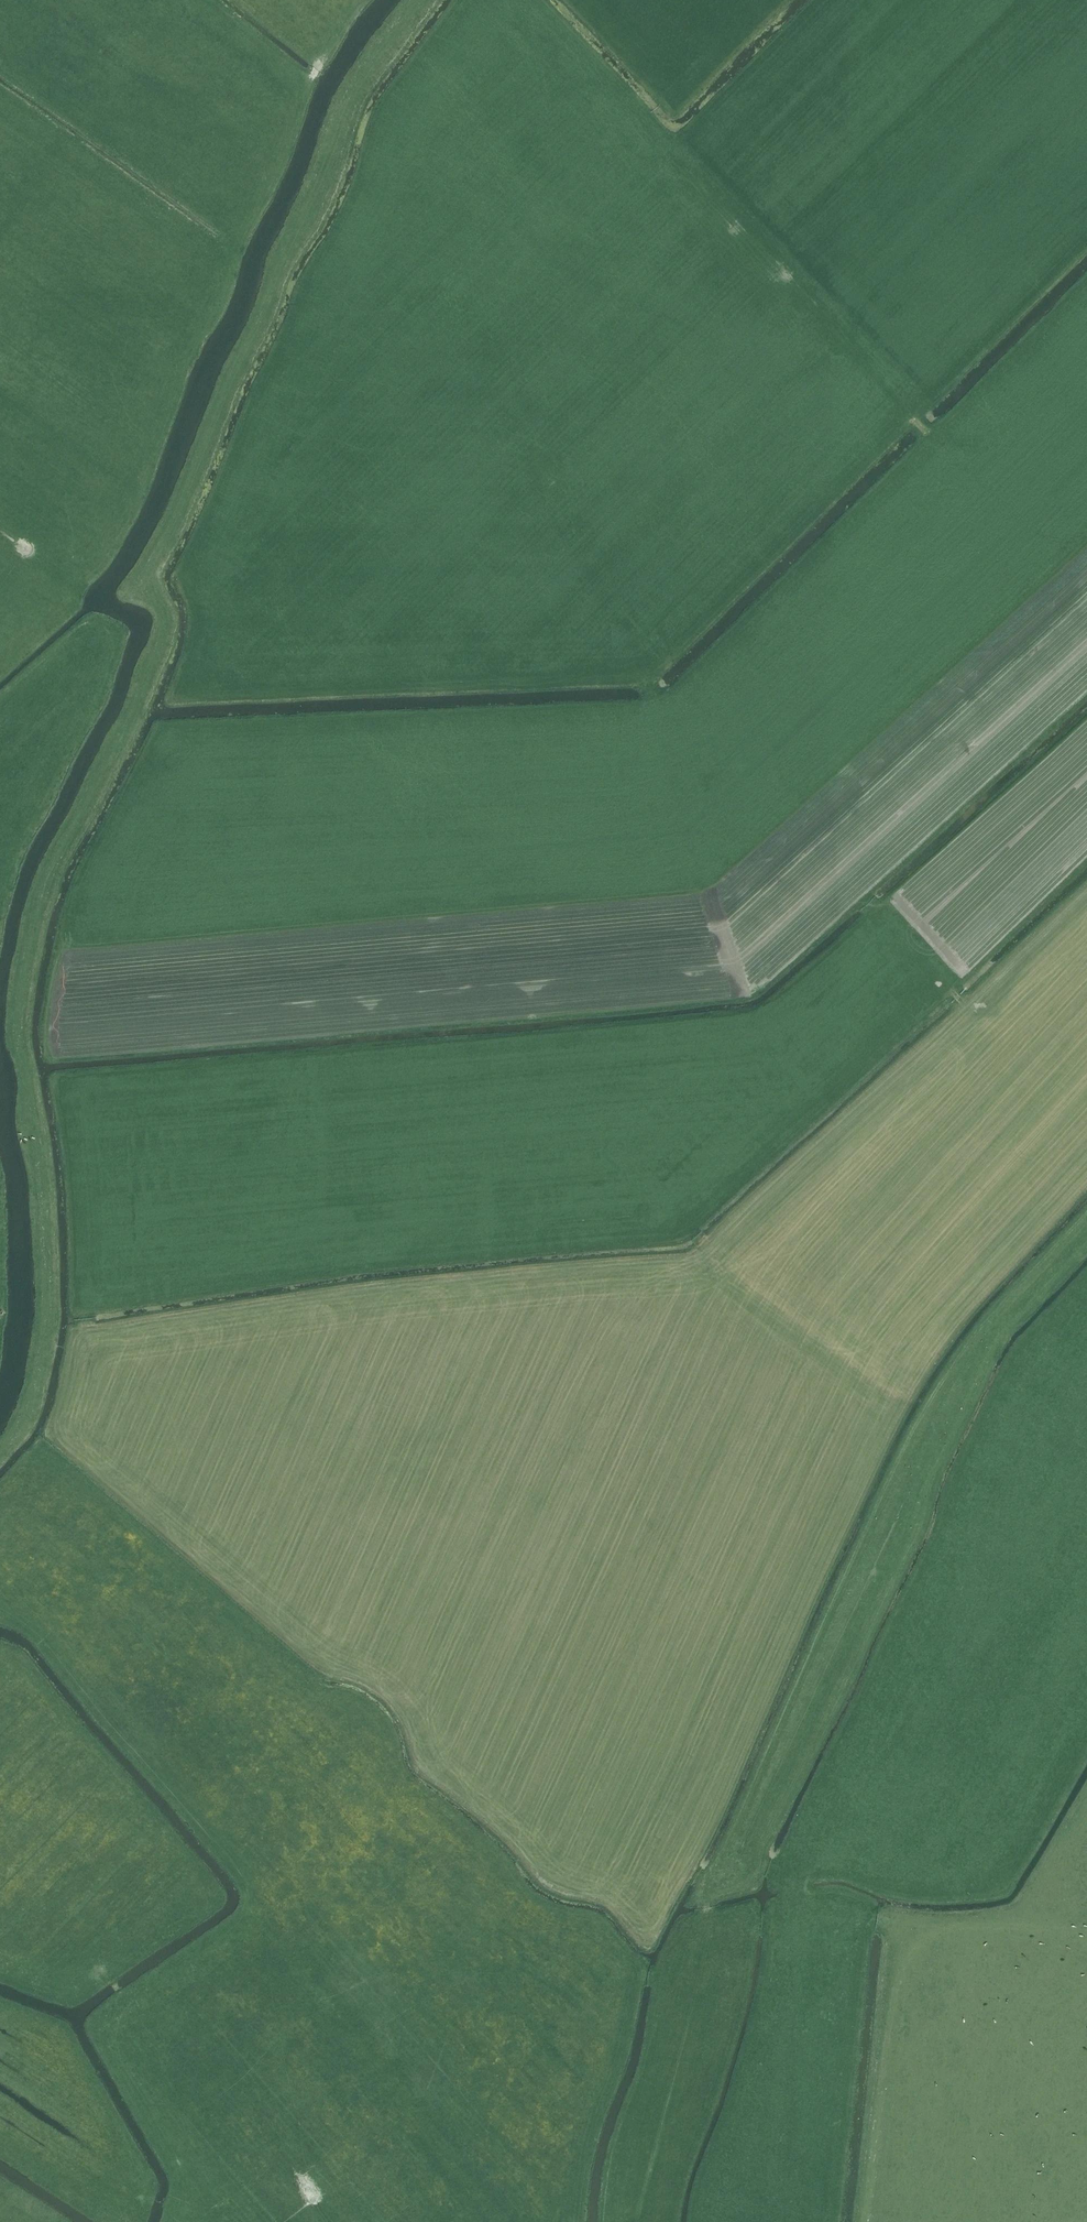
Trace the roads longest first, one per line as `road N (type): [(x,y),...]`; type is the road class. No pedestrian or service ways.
road 1 (track): [(176,0),(300,89),(272,155)]

